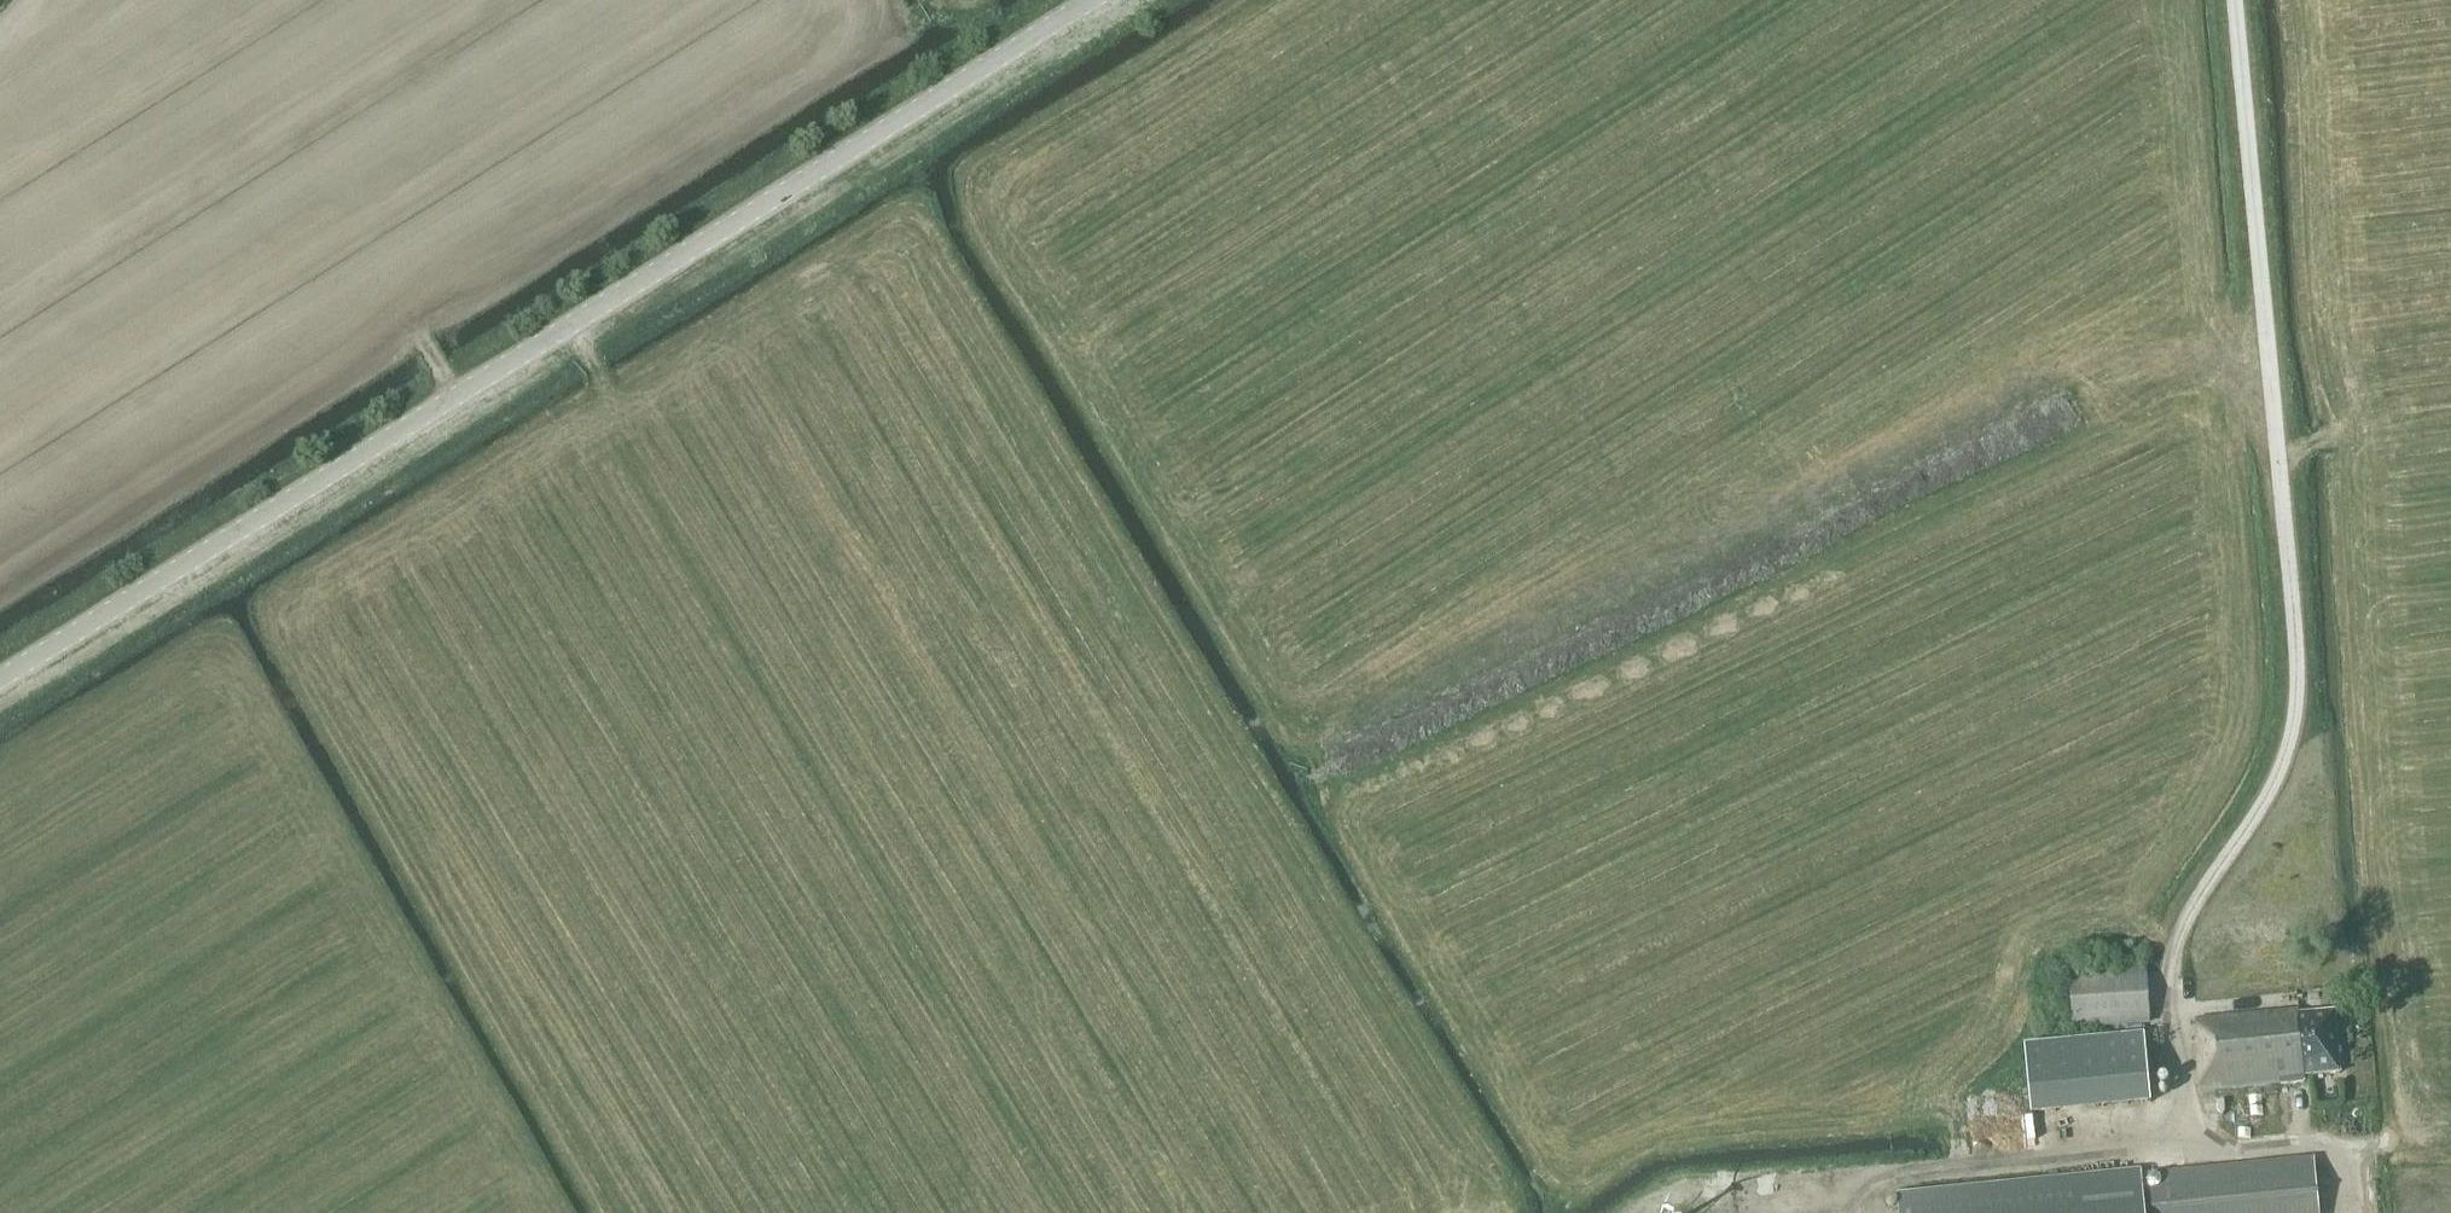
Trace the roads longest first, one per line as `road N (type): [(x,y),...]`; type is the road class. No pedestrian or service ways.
road 1 (tertiary): [(0,676),(1088,0)]
road 2 (unclassified): [(2209,1150),(2184,1099),(2171,956),(2264,790),(2290,681),(2230,0)]

